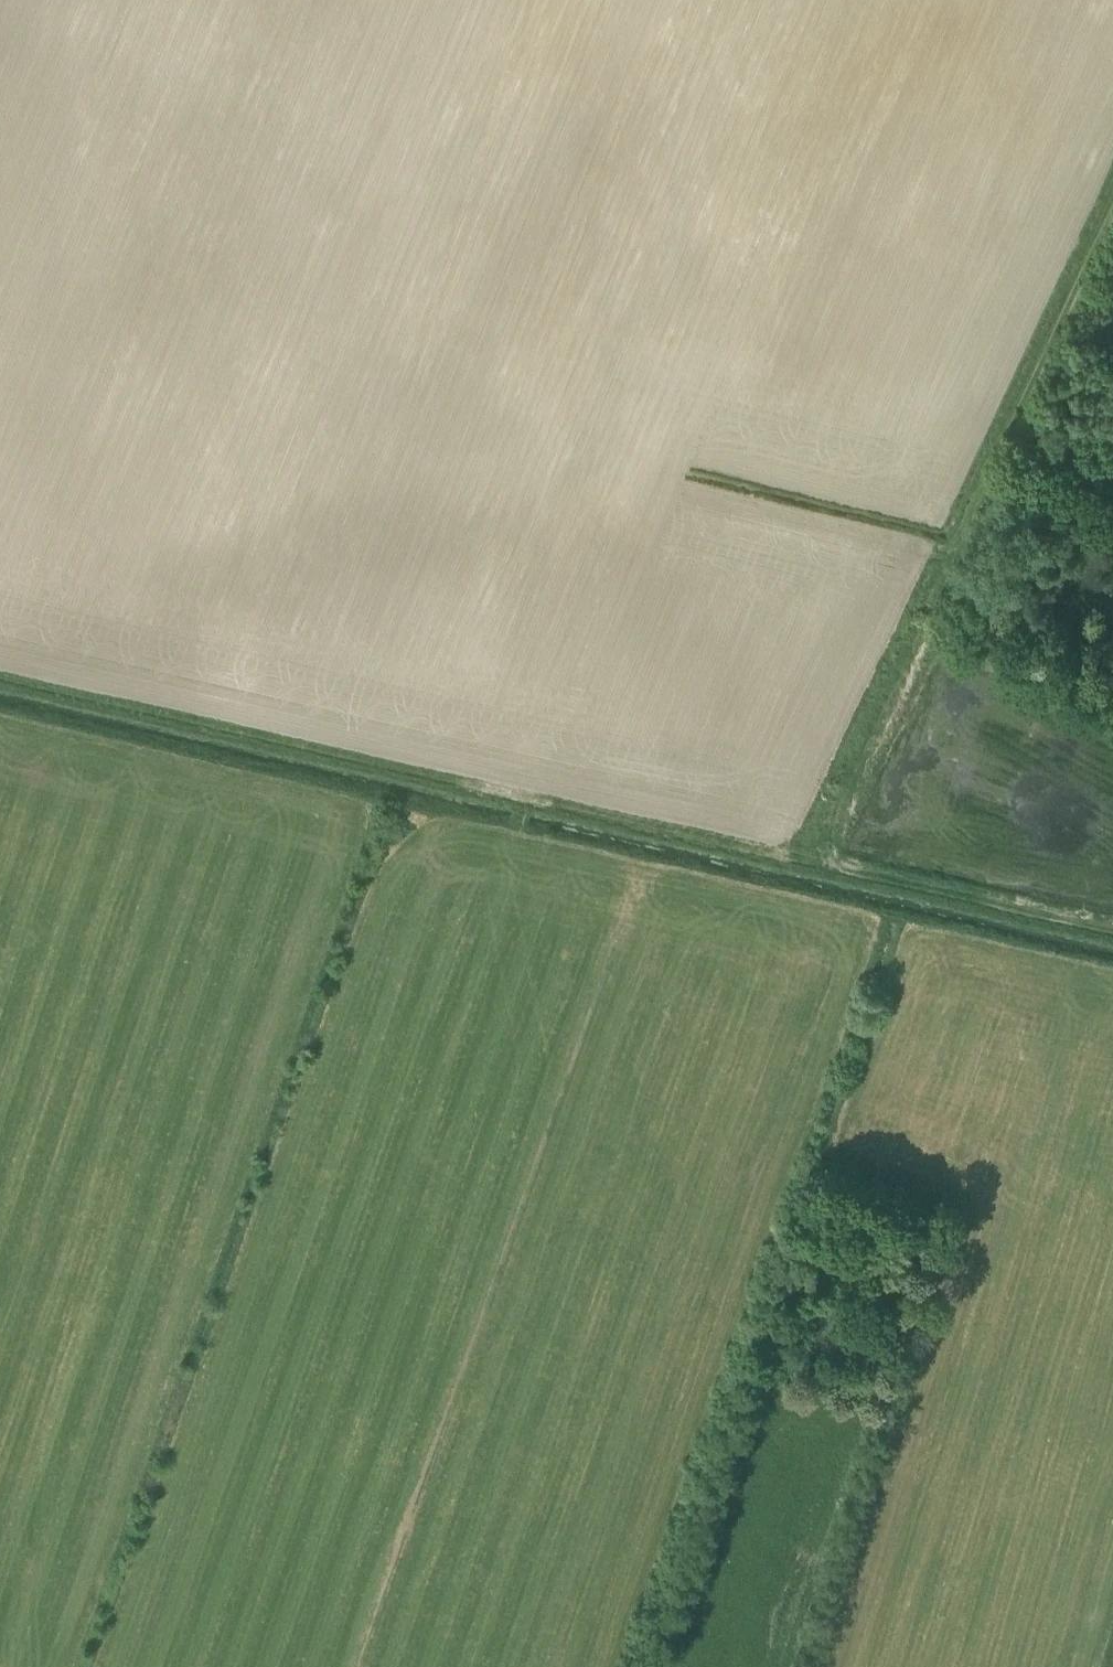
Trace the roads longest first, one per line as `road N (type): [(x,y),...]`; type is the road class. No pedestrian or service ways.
road 1 (track): [(0,681),(1112,939)]
road 2 (track): [(906,634),(1112,212)]

